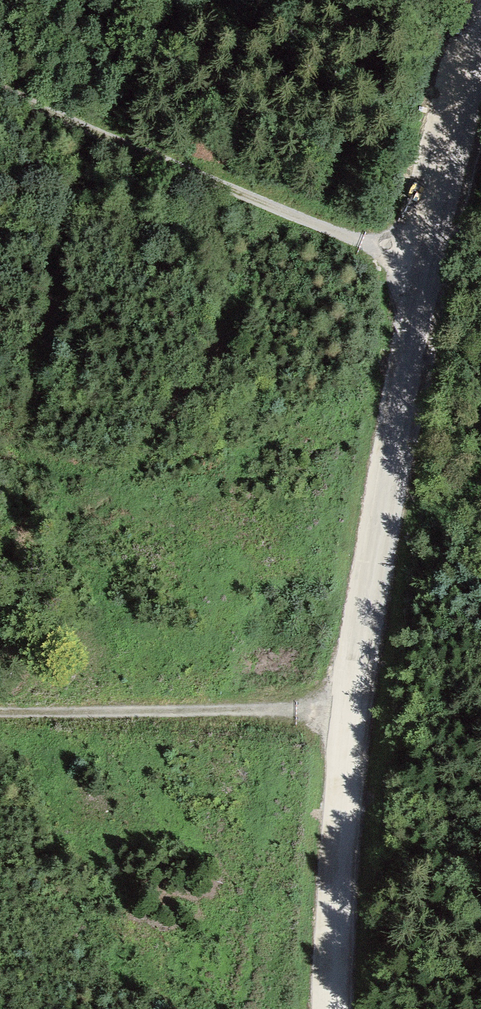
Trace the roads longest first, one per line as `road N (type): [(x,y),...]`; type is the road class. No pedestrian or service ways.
road 1 (tertiary): [(480,47),(427,269),(375,554),(333,1008)]
road 2 (track): [(427,269),(0,91)]
road 3 (track): [(0,708),(356,714)]

